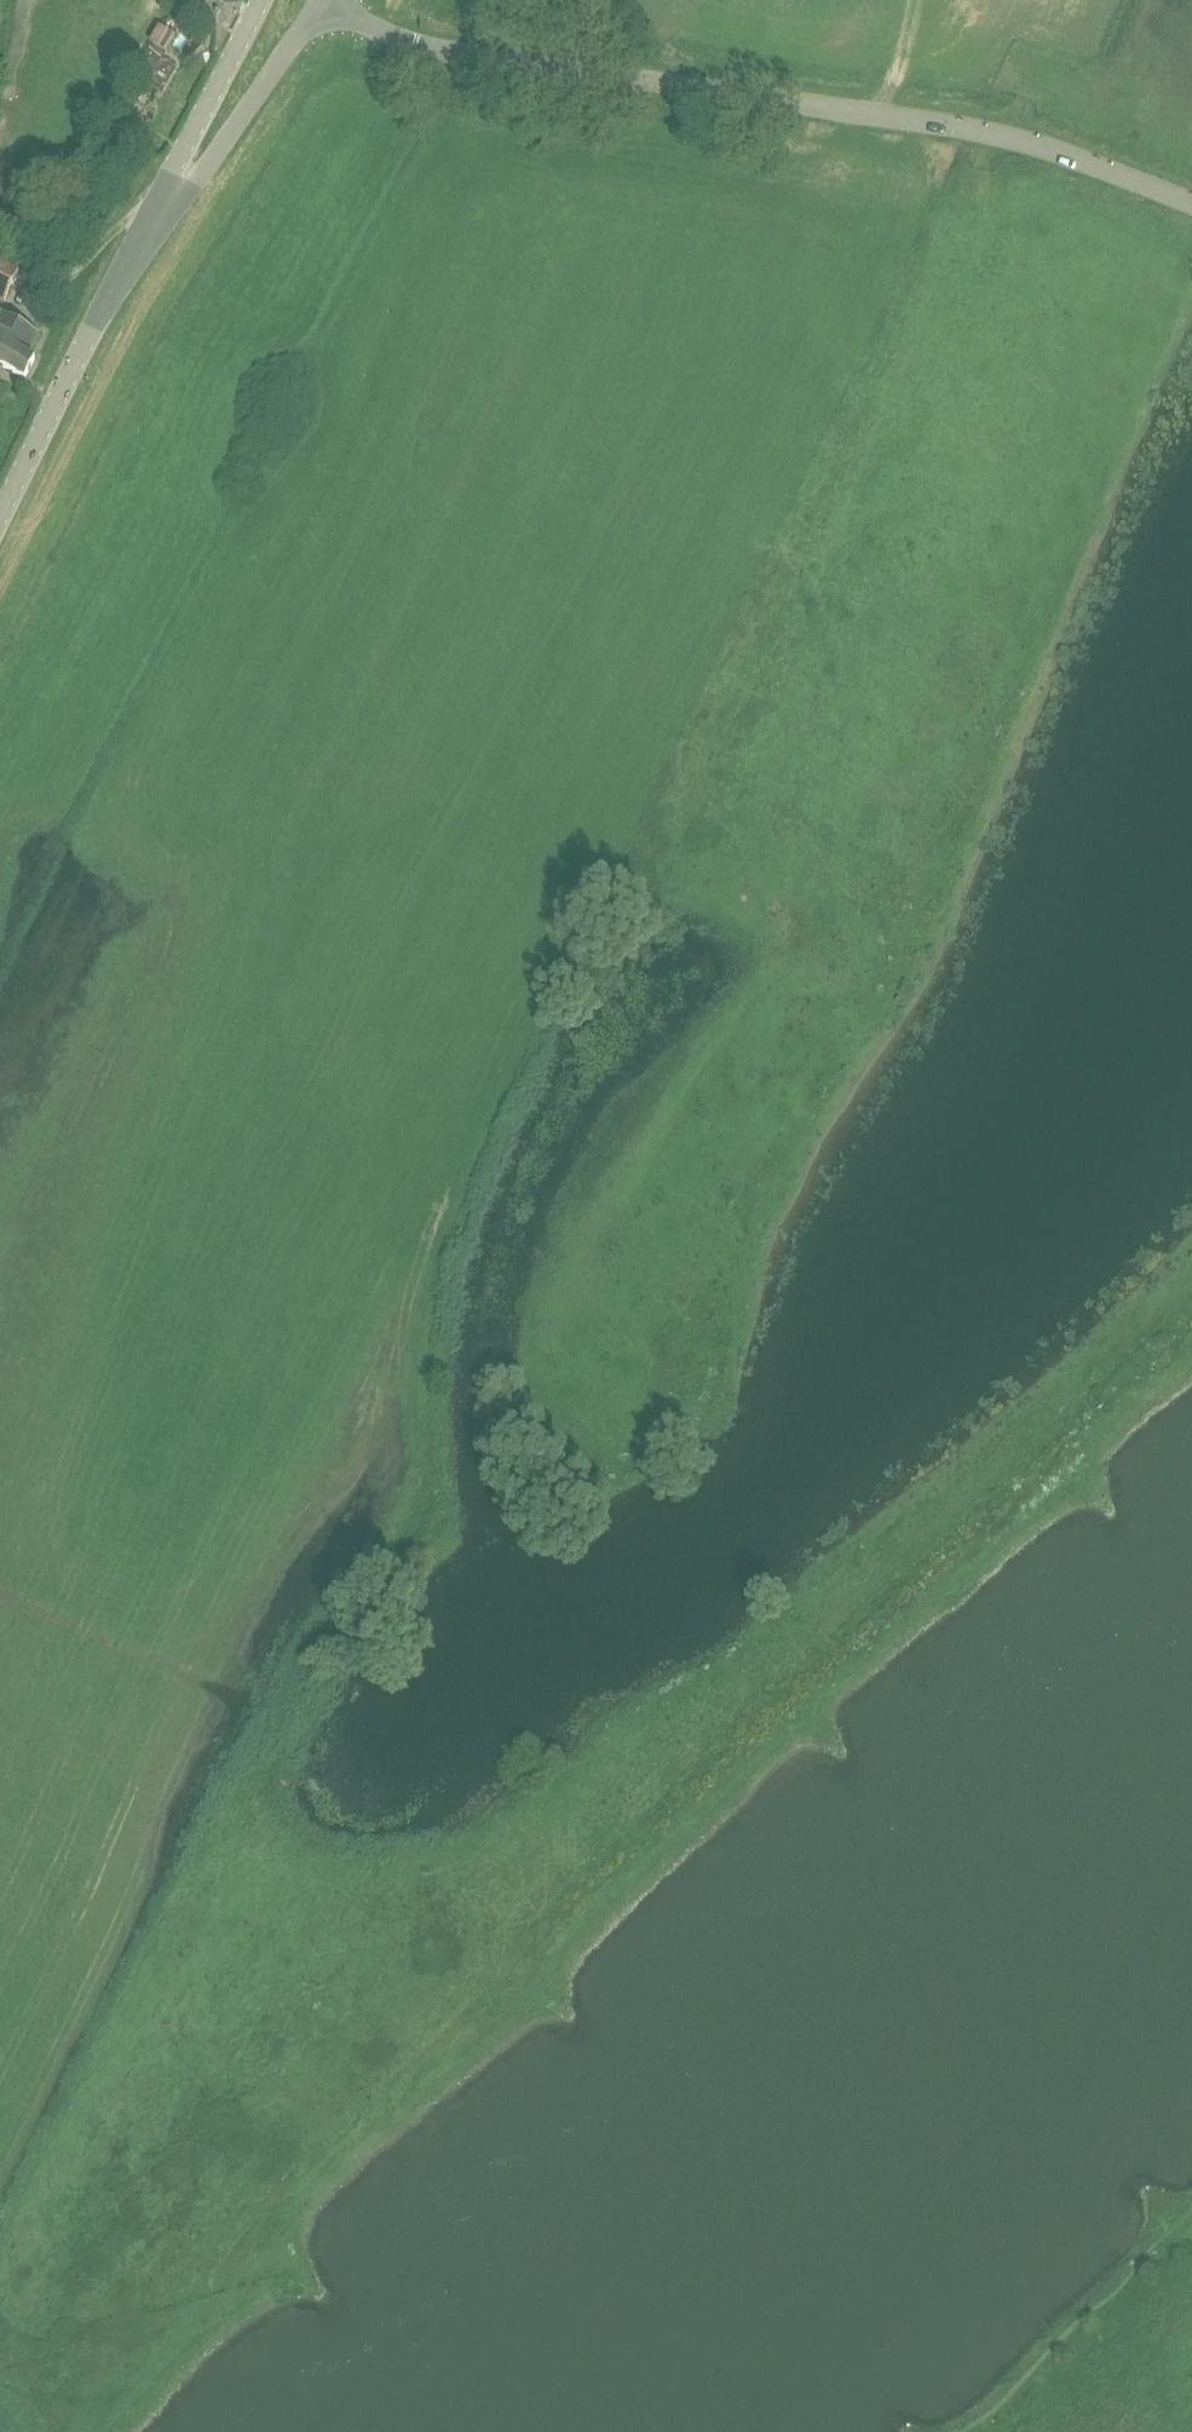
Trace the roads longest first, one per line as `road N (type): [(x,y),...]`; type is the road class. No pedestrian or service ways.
road 1 (tertiary): [(1191,203),(992,133),(416,40),(314,4)]
road 2 (tertiary): [(0,516),(152,214)]
road 3 (tertiary): [(152,214),(196,179),(314,4)]
road 4 (tertiary): [(152,214),(256,0)]

